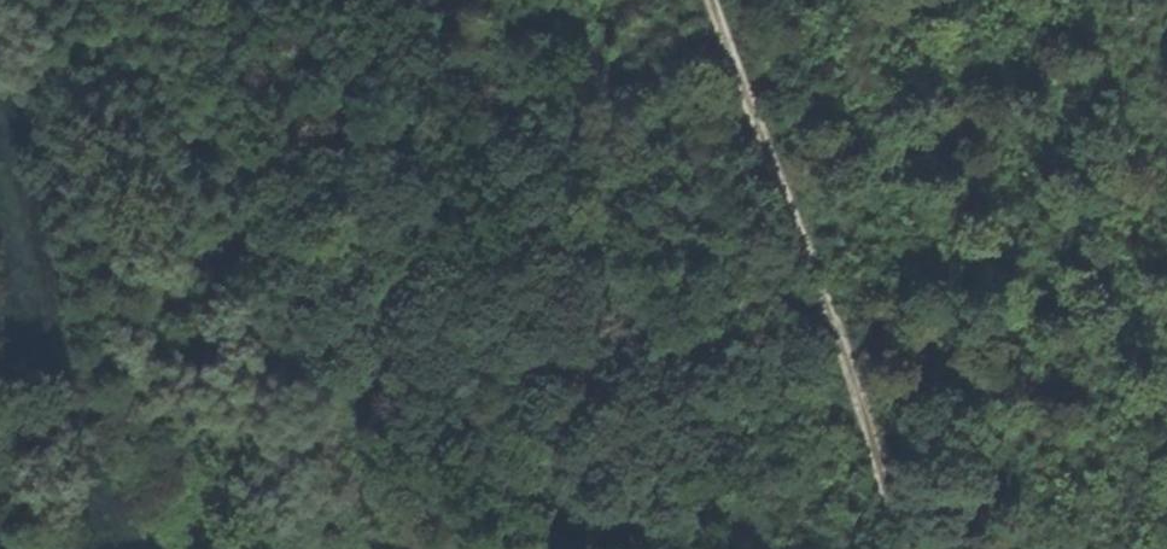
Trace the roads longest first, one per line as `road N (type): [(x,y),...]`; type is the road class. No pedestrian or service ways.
road 1 (track): [(910,548),(718,0)]

